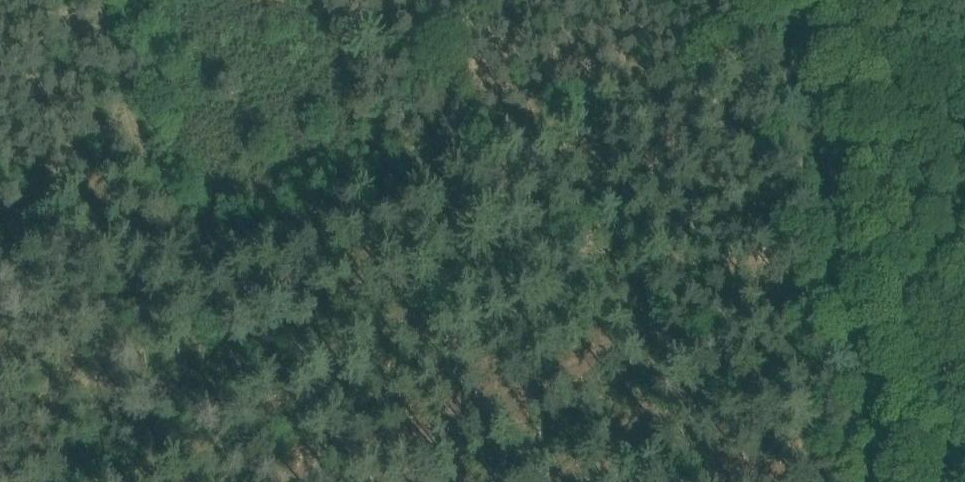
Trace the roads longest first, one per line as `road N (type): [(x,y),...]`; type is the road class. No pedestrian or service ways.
road 1 (track): [(101,0),(242,481)]
road 2 (track): [(801,0),(826,127)]

